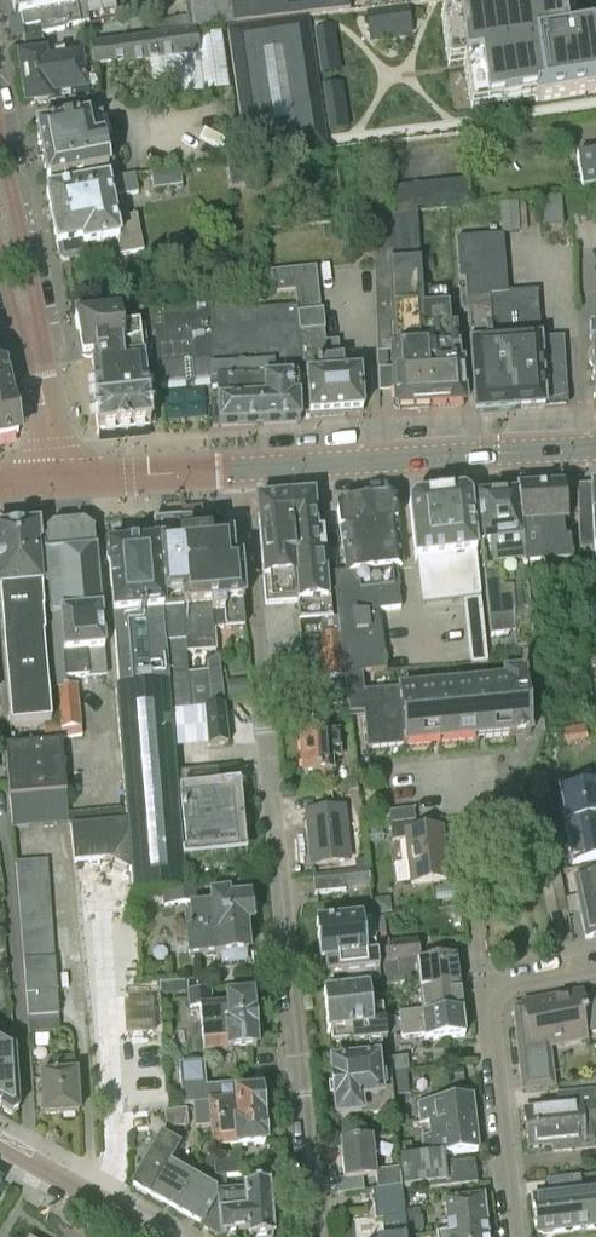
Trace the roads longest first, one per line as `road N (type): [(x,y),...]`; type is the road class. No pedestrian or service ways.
road 1 (residential): [(241,471),(316,1236)]
road 2 (secondary): [(241,471),(595,452)]
road 3 (tertiary): [(41,370),(42,324),(0,120)]
road 4 (residential): [(488,1003),(511,1236)]
road 5 (residential): [(488,1003),(456,778)]
road 6 (secondary): [(50,480),(241,471)]
road 7 (residential): [(163,1236),(0,1144)]
road 8 (residential): [(595,962),(505,978),(488,1003)]

